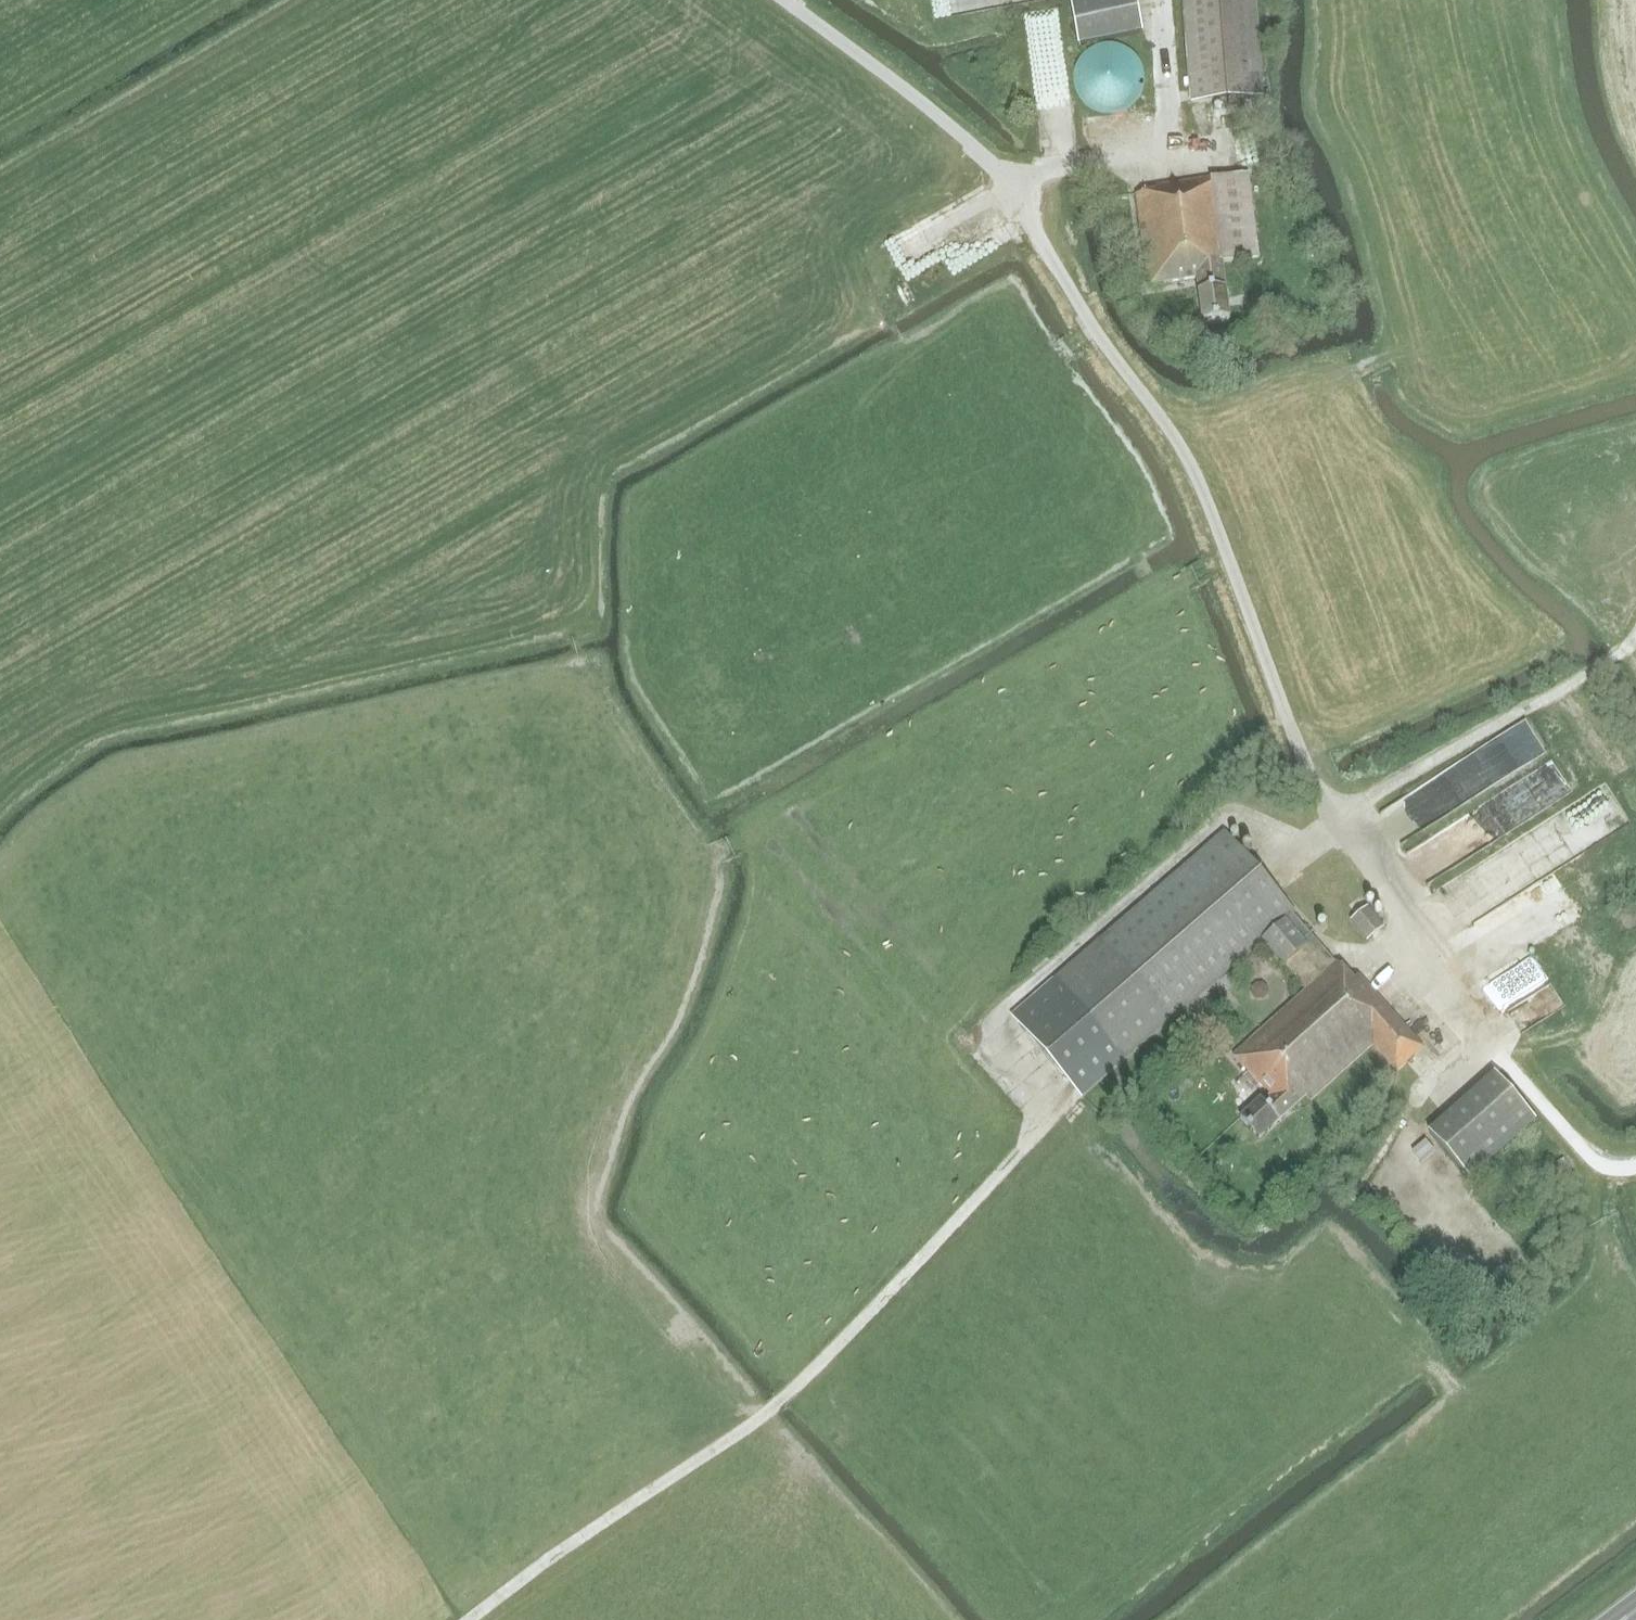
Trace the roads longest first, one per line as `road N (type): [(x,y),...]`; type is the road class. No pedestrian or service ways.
road 1 (track): [(485,1619),(783,1401),(1020,1152),(1055,1109),(981,1031),(1227,818),(1285,843),(1308,842),(1635,640)]
road 2 (unclassified): [(1496,1052),(1311,777),(1191,465),(1007,185),(933,113),(783,0)]

